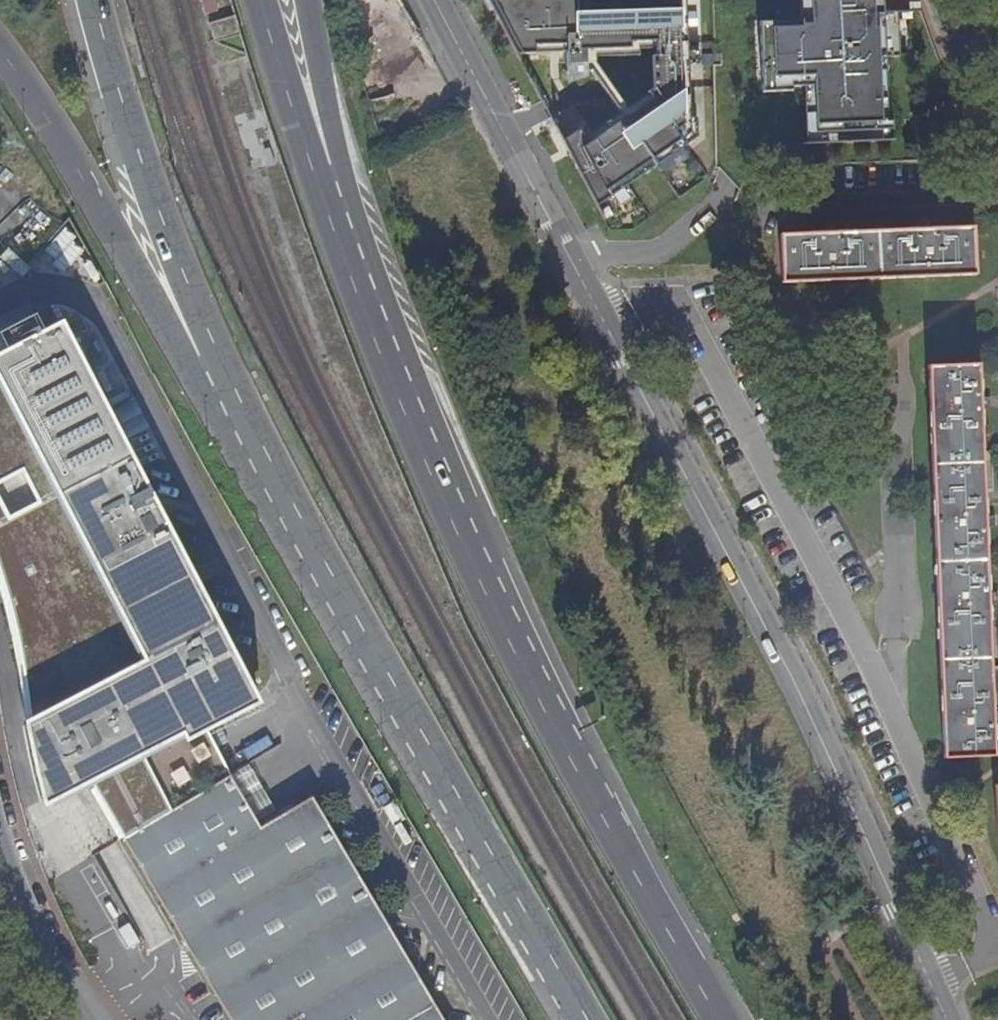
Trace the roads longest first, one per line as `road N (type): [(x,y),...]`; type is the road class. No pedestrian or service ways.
road 1 (unclassified): [(434,0),(791,676),(947,1019)]
road 2 (trunk): [(715,1019),(459,551),(369,328)]
road 3 (trunk): [(246,436),(587,1019)]
road 4 (trunk): [(0,46),(188,366),(246,436)]
road 5 (trunk): [(94,0),(161,215),(246,436)]
road 6 (trunk): [(369,328),(252,0)]
road 7 (trunk): [(369,328),(303,0)]
road 8 (residential): [(761,207),(997,195)]
road 9 (tertiary): [(79,1019),(0,859)]
road 10 (residential): [(944,0),(997,160)]

